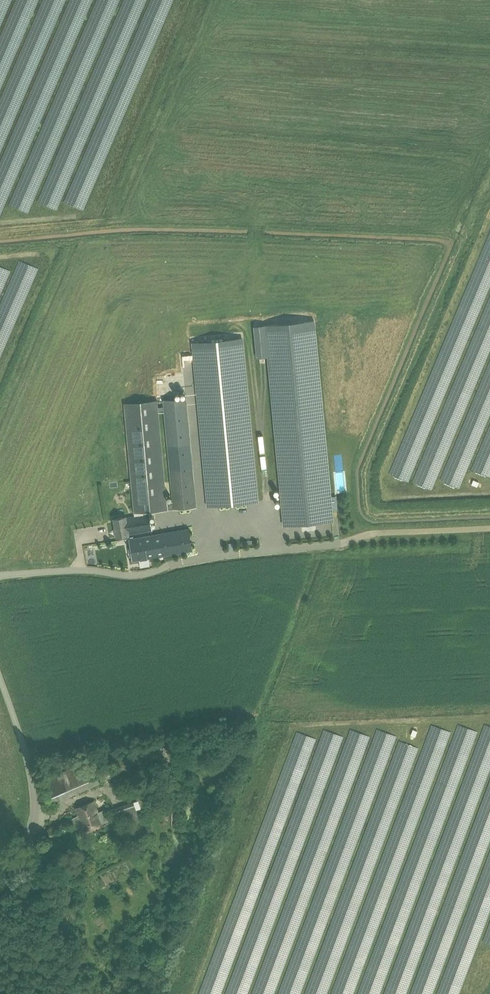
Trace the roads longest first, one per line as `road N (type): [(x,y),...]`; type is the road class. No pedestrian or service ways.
road 1 (unclassified): [(0,577),(73,569),(134,574),(376,532),(489,526)]
road 2 (unclassified): [(0,863),(23,845),(39,815),(0,679)]

